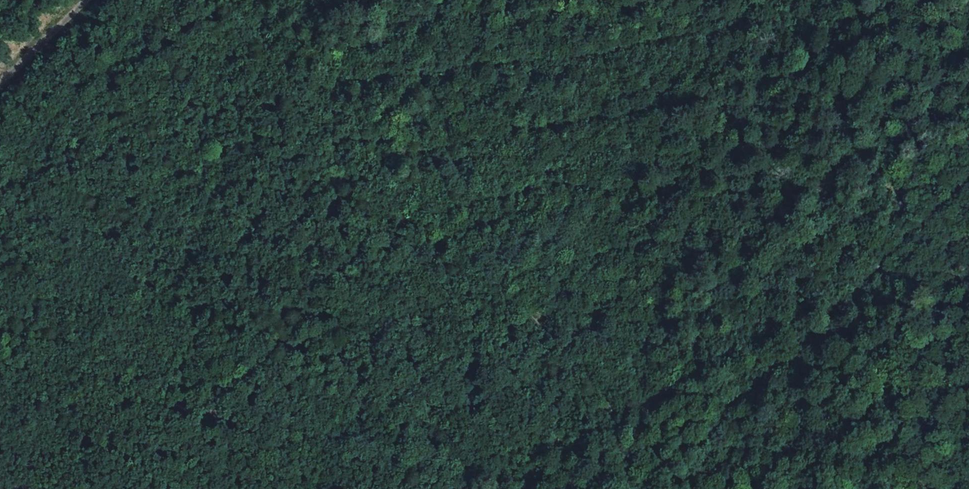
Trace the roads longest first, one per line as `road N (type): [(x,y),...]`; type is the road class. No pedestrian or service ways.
road 1 (track): [(0,92),(96,0)]

